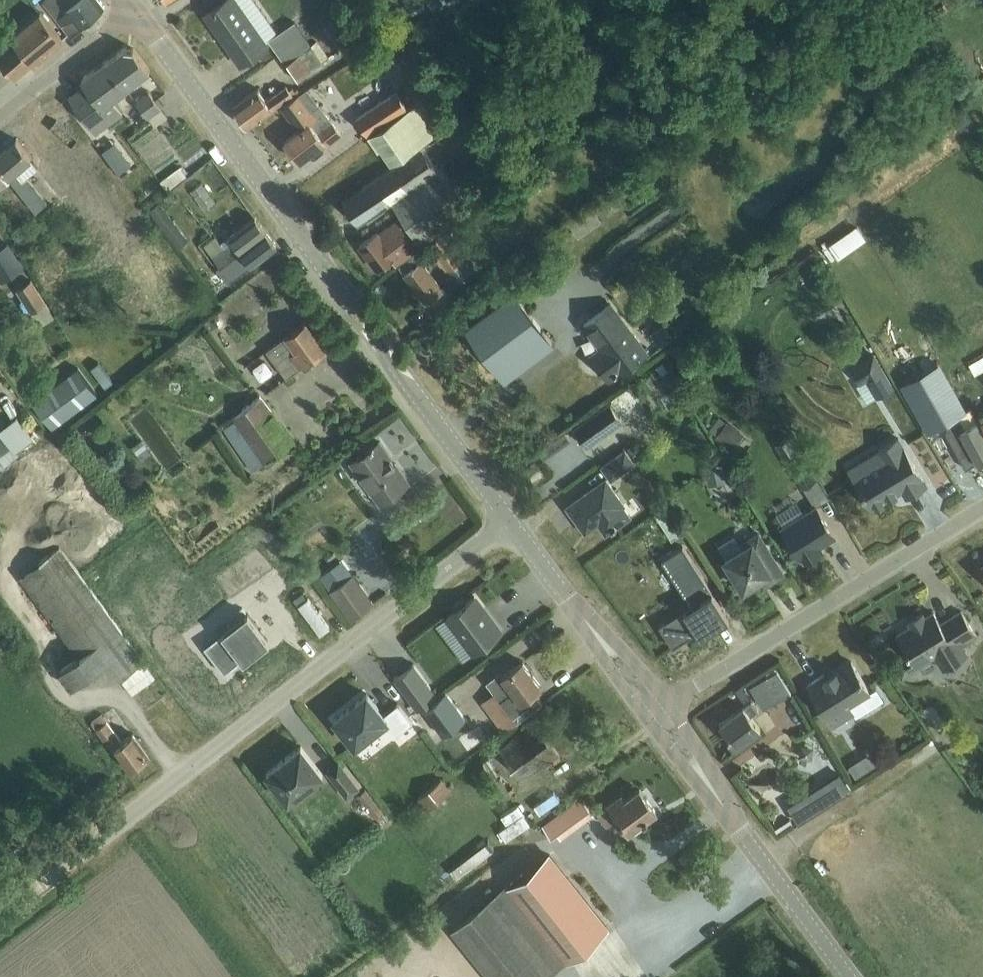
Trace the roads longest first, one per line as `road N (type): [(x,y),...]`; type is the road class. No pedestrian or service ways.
road 1 (residential): [(0,918),(510,520)]
road 2 (tertiary): [(510,520),(133,7)]
road 3 (residential): [(669,703),(982,506)]
road 4 (tertiary): [(849,976),(725,808)]
road 5 (residential): [(0,116),(133,7)]
road 6 (tertiary): [(585,620),(510,520)]
road 7 (tertiary): [(646,718),(725,808)]

